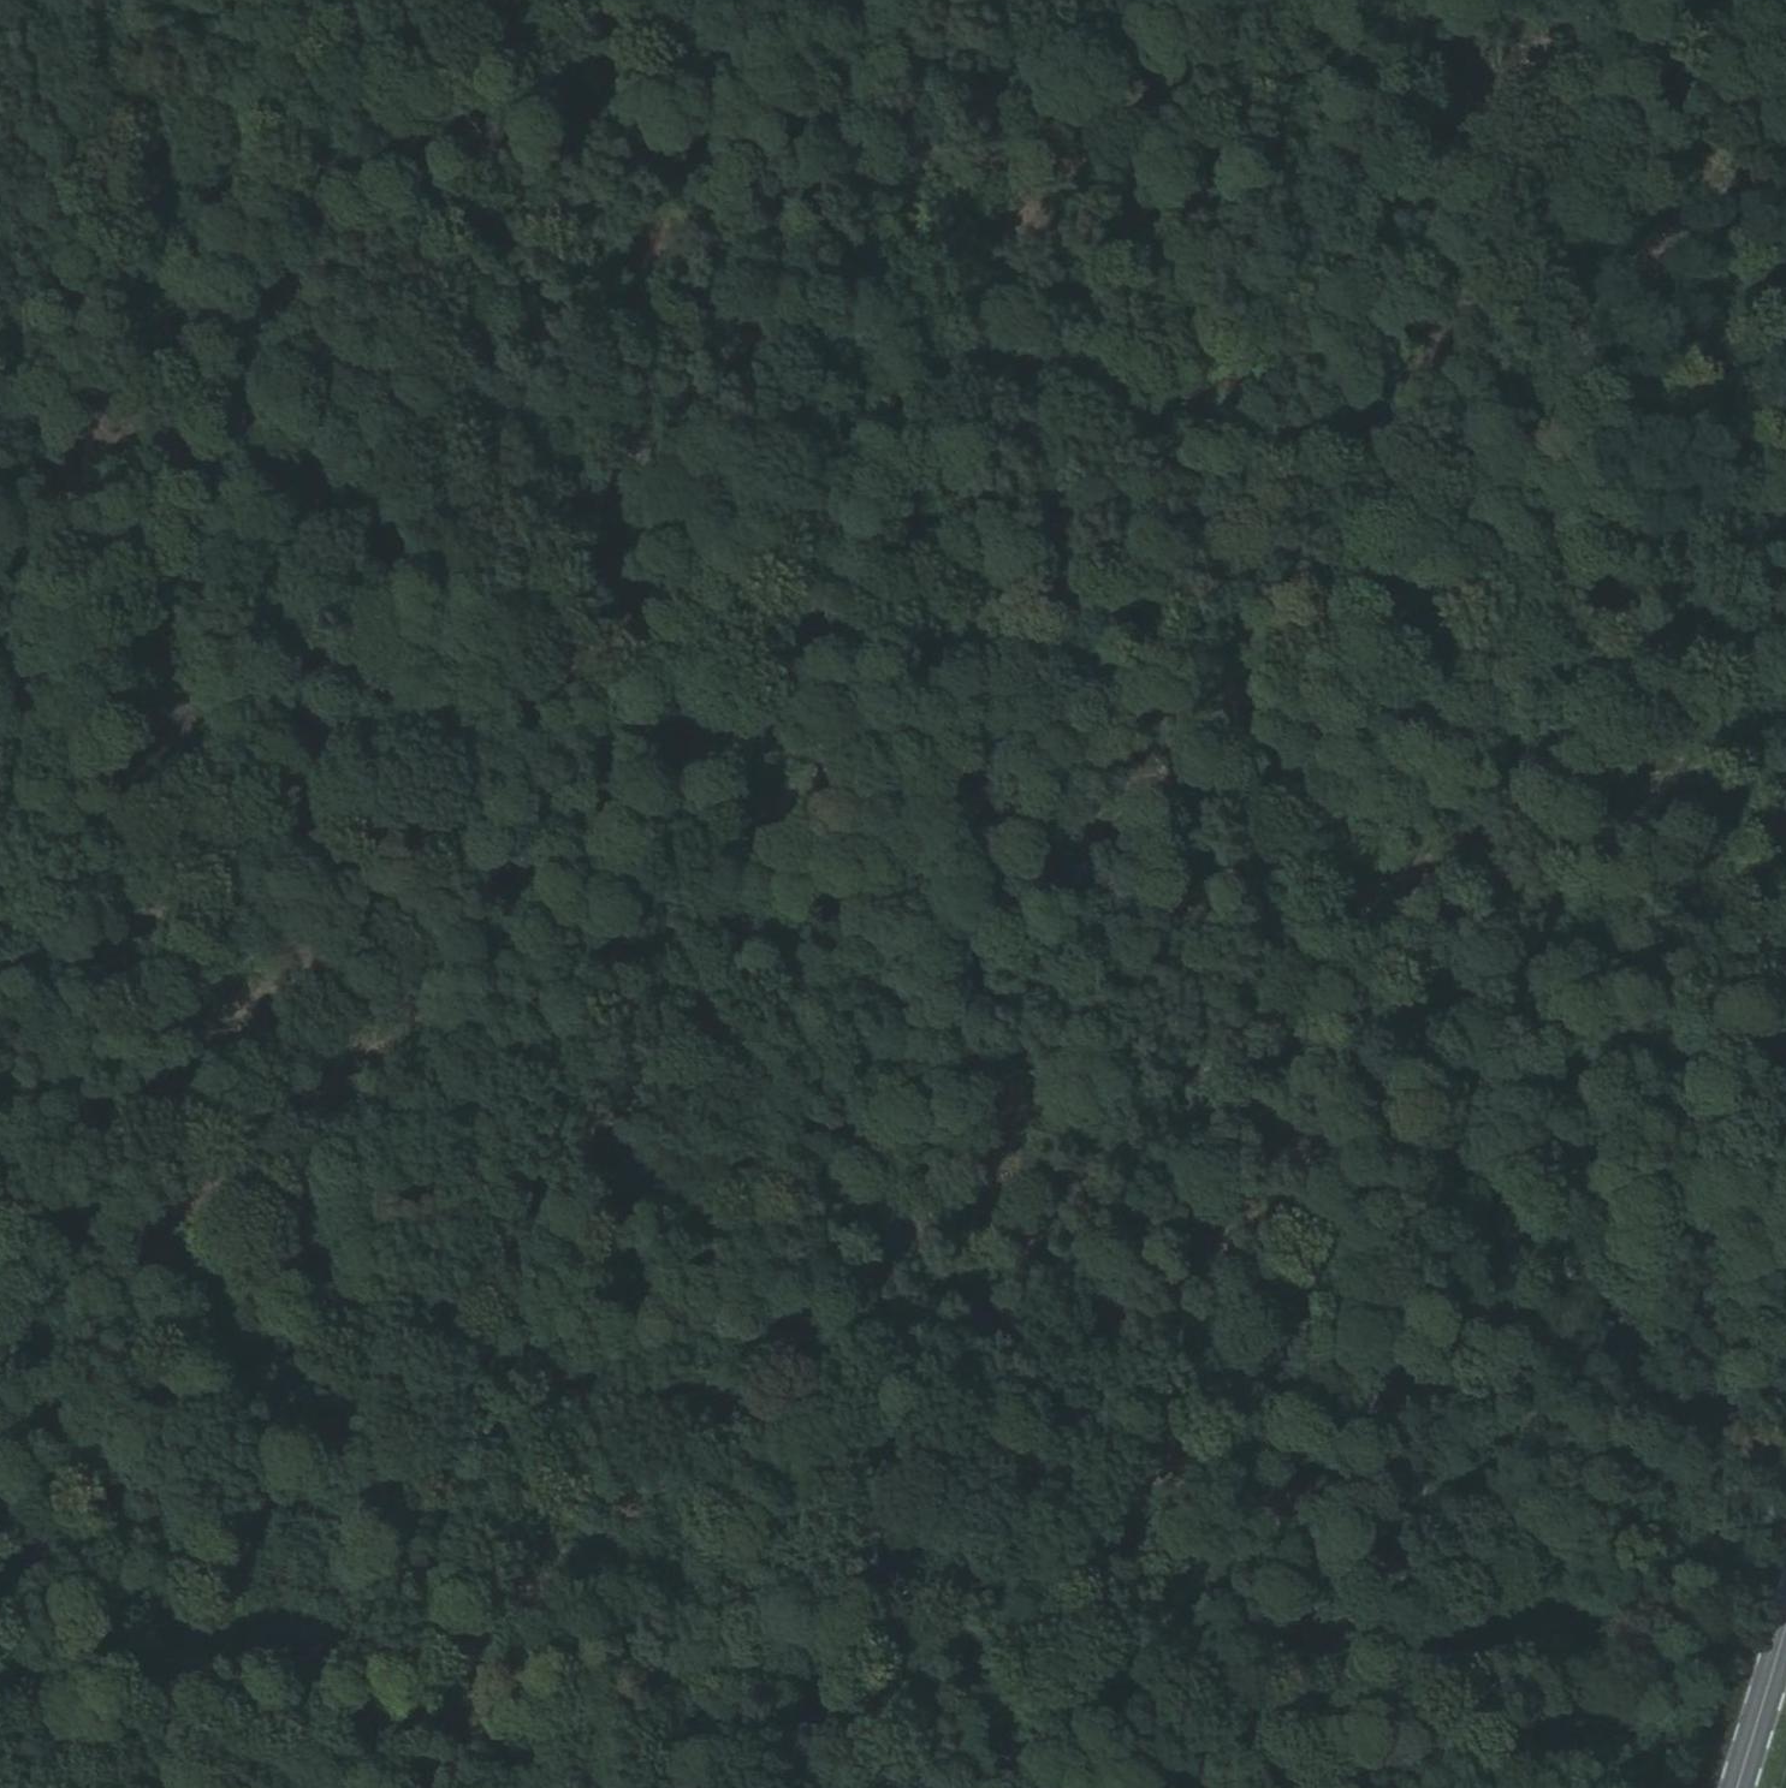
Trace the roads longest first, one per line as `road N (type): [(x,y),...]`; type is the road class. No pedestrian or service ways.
road 1 (track): [(0,689),(622,690),(752,677),(1140,706),(1543,654),(1785,670)]
road 2 (track): [(0,1497),(195,1539),(466,1545),(859,1588),(1172,1607),(1359,1617),(1437,1608),(1513,1616),(1766,1689)]
road 3 (secondary): [(1736,1787),(1785,1624)]

